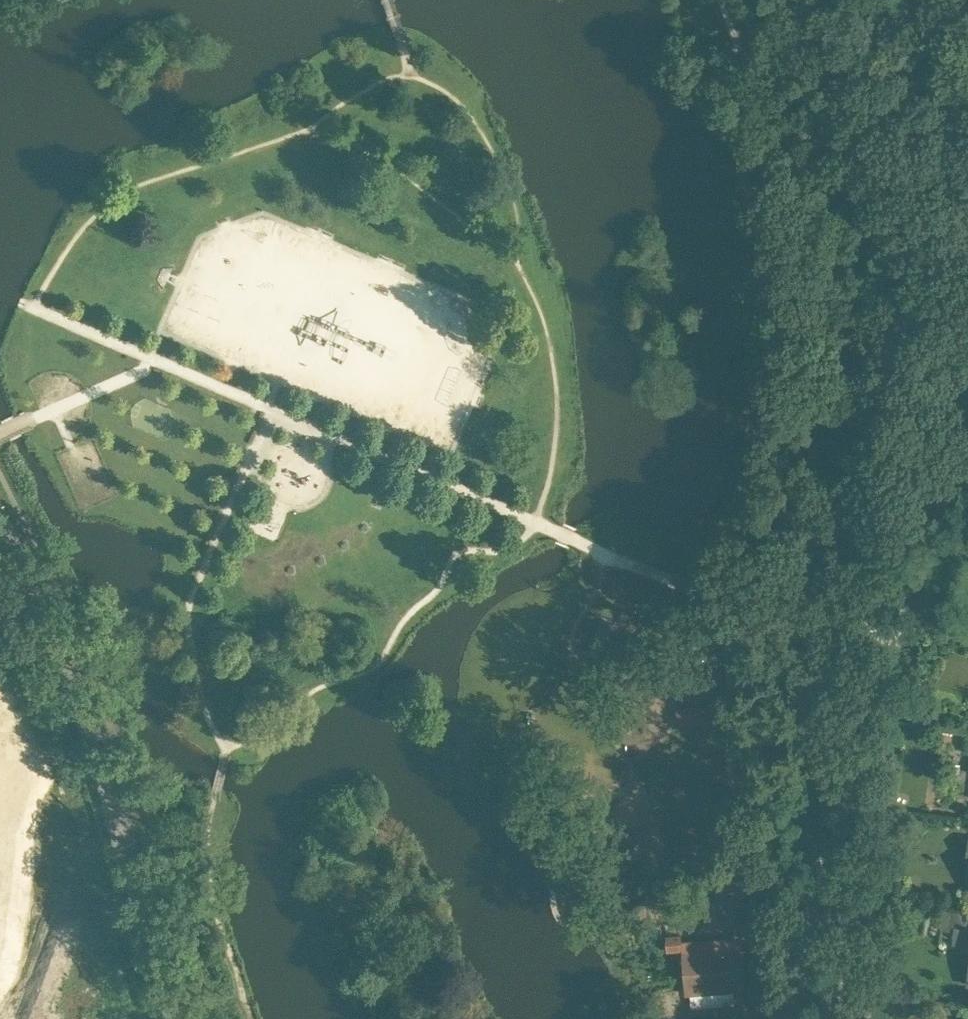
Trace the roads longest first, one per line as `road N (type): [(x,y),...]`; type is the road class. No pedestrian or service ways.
road 1 (unclassified): [(155,1018),(43,681),(0,575)]

